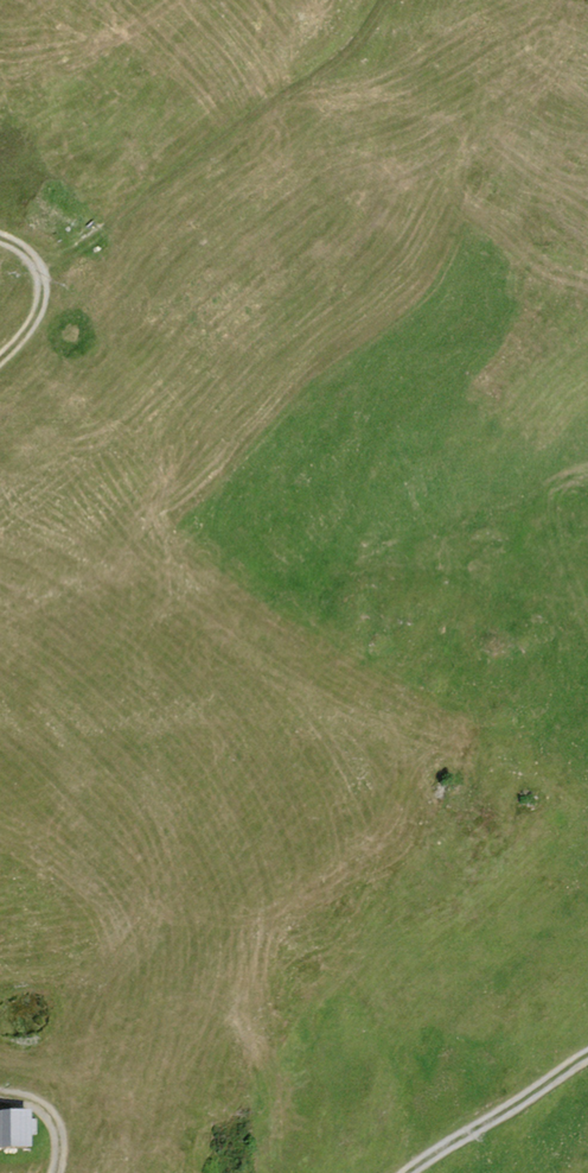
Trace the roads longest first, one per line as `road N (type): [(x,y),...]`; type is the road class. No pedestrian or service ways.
road 1 (track): [(383,0),(335,62),(209,145),(44,277)]
road 2 (track): [(408,1172),(587,1055)]
road 3 (track): [(0,240),(44,277),(38,313),(0,360)]

